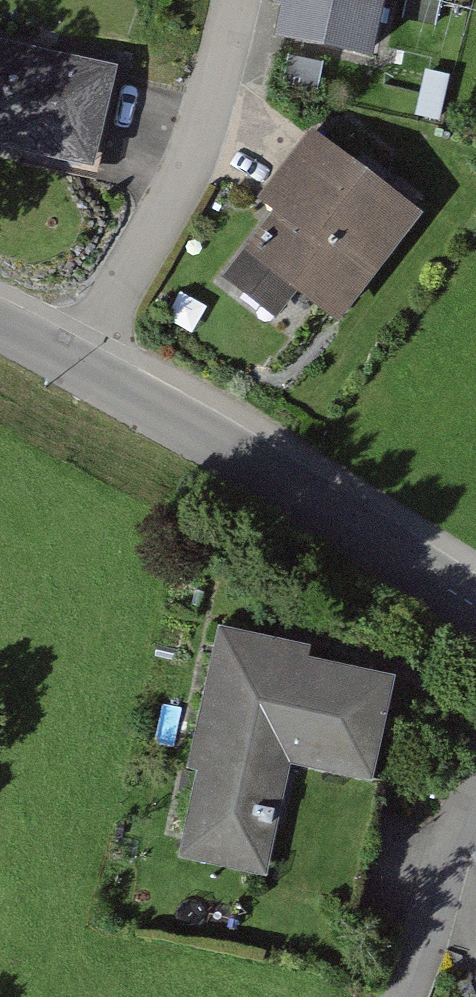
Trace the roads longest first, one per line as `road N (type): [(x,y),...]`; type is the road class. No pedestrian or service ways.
road 1 (residential): [(475,620),(75,363)]
road 2 (residential): [(257,0),(199,148),(75,363)]
road 3 (residential): [(407,996),(475,820)]

